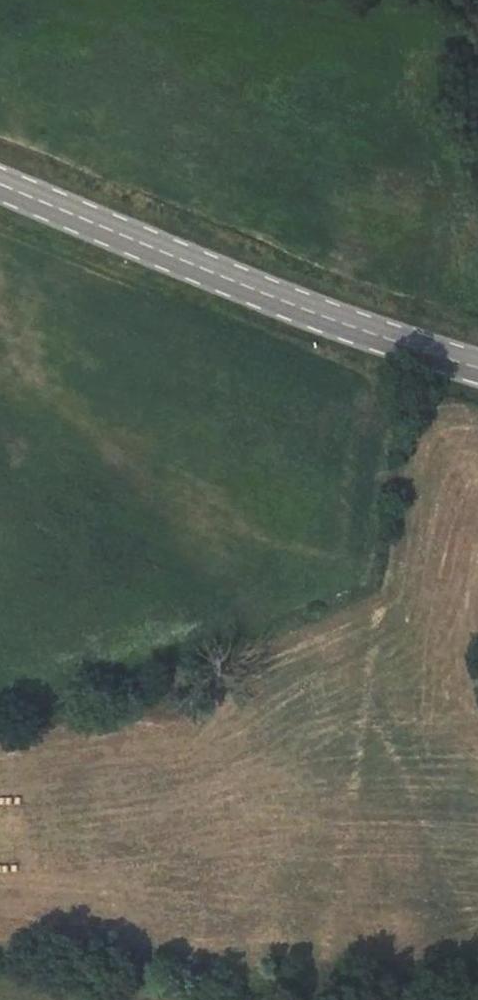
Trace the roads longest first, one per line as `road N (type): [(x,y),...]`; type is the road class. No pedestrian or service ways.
road 1 (secondary): [(0,184),(278,299),(477,363)]

